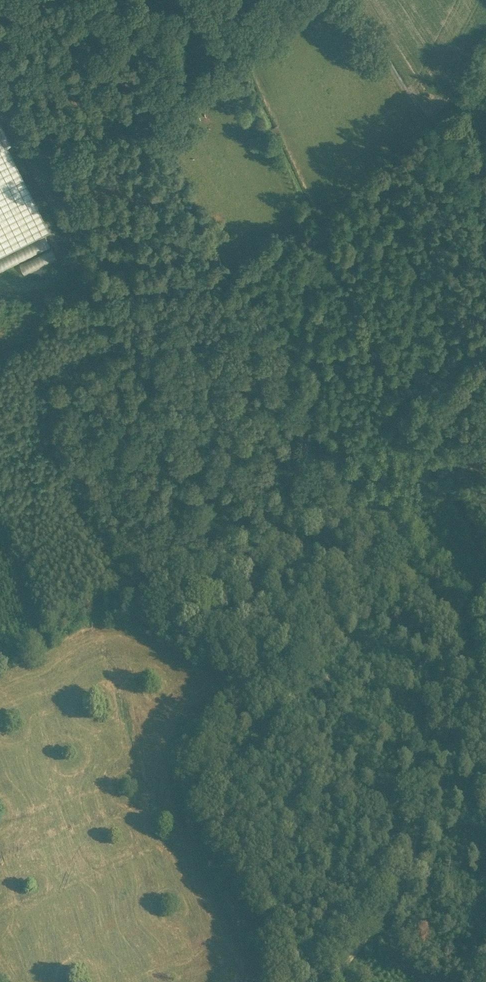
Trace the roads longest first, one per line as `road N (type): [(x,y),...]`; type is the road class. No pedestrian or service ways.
road 1 (track): [(332,981),(417,860),(440,684),(485,588)]
road 2 (track): [(356,0),(485,215)]

